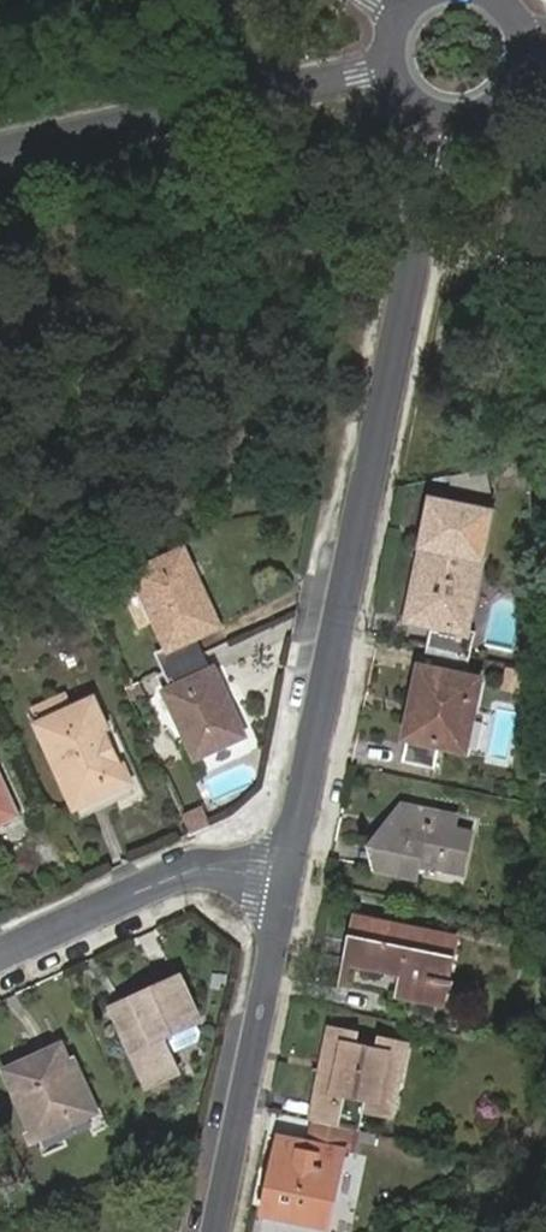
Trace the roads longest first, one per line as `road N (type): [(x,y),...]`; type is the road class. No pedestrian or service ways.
road 1 (residential): [(442,121),(286,874)]
road 2 (residential): [(388,67),(0,156)]
road 3 (residential): [(286,874),(218,1231)]
road 4 (residential): [(0,955),(192,869),(286,874)]
road 5 (residential): [(442,121),(465,122),(506,103),(527,63),(527,40)]

